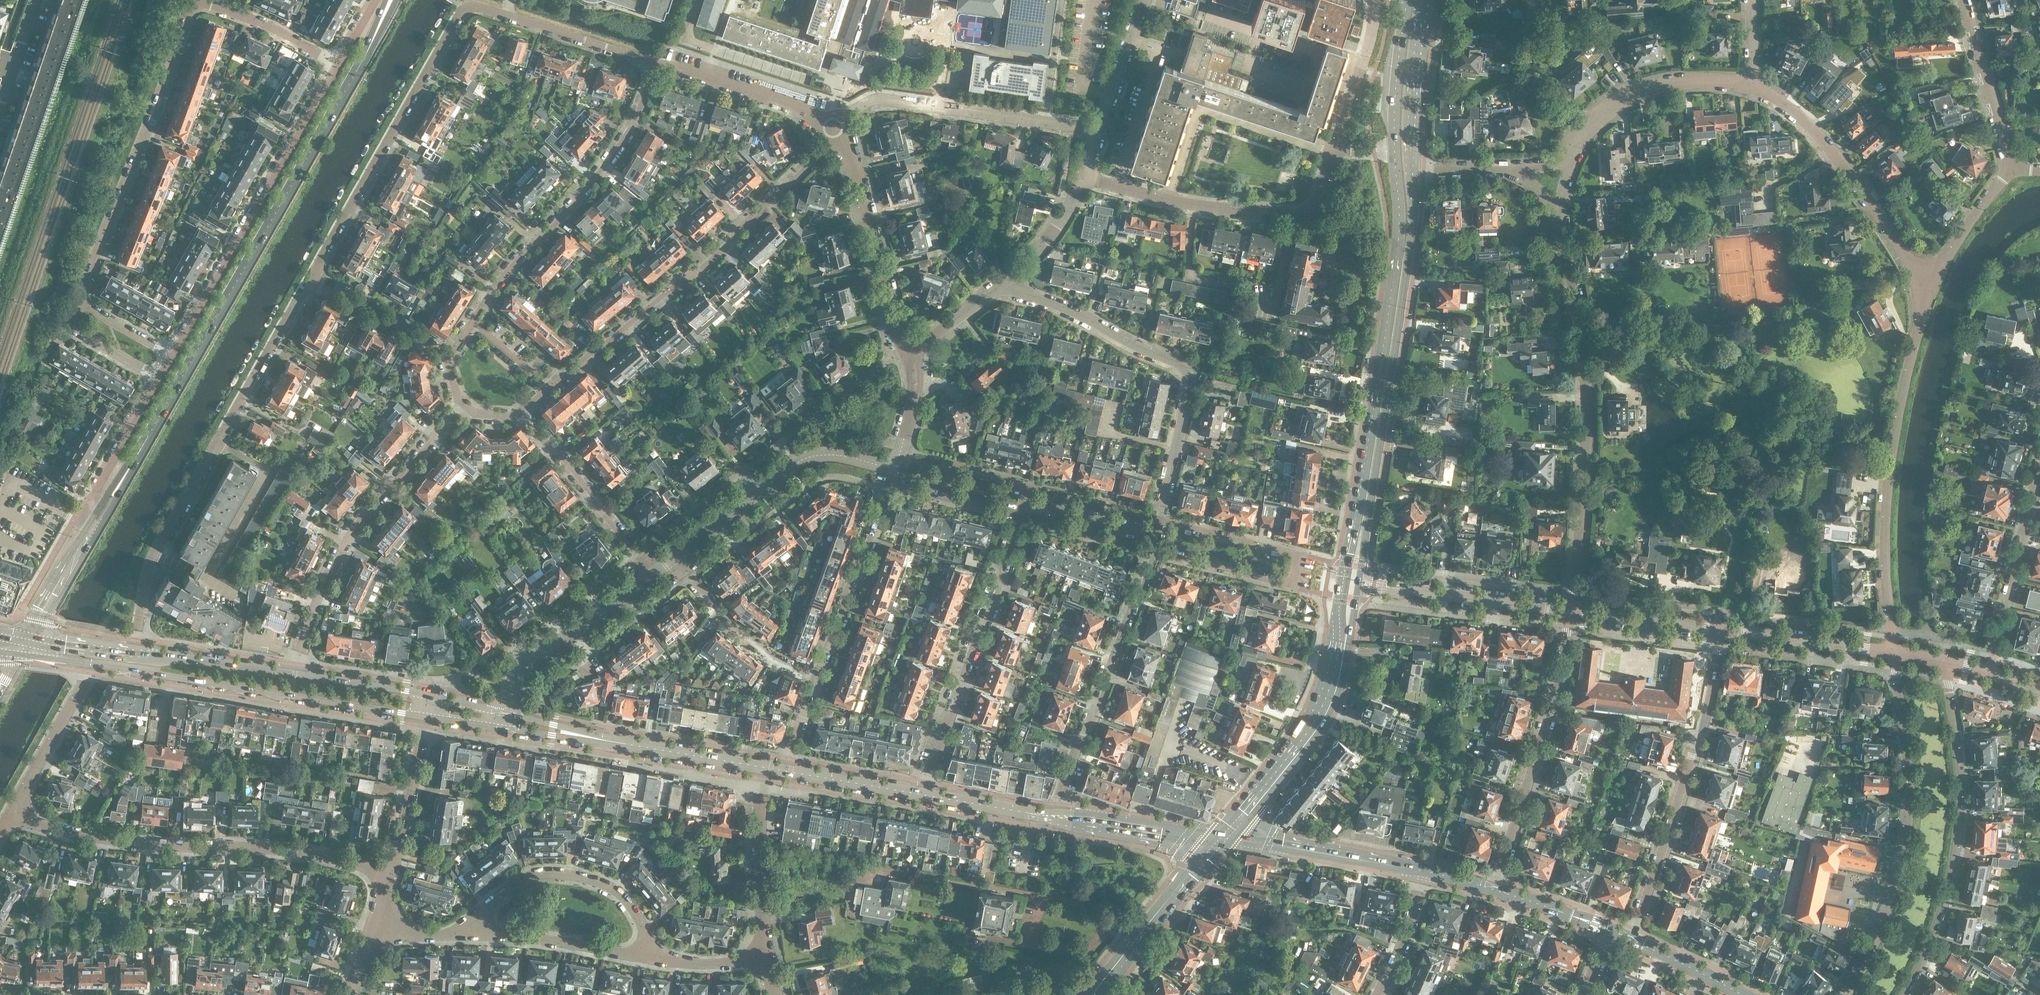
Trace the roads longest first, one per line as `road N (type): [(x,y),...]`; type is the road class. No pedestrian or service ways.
road 1 (secondary): [(105,507),(391,0)]
road 2 (primary): [(1394,149),(1397,250),(1342,594),(1344,641)]
road 3 (residential): [(519,413),(703,268),(824,150),(836,128)]
road 4 (residential): [(134,653),(157,548),(312,280)]
road 5 (primary): [(1359,582),(1408,255),(1413,170)]
road 6 (residential): [(388,869),(285,848),(123,842),(46,826),(13,809)]
road 7 (residential): [(1571,611),(1586,361),(1564,235)]
road 8 (residential): [(1895,652),(1887,509),(1894,427),(1926,286)]
road 9 (residential): [(1895,652),(1907,835),(1883,923),(1847,994)]
road 10 (residential): [(1160,518),(1188,392),(1181,367),(1008,281)]
road 11 (residential): [(1904,994),(1954,857),(1959,769),(1951,662)]
road 12 (primary): [(96,664),(427,717)]
road 13 (residential): [(339,65),(172,355)]
road 14 (residential): [(1632,940),(1700,743),(1722,629)]
road 15 (residential): [(295,674),(318,596),(362,515),(462,404)]
road 16 (residential): [(78,300),(193,0)]
road 17 (residential): [(472,323),(629,133),(656,64)]
road 18 (residential): [(1152,549),(1294,582),(1295,550),(1160,518)]
road 19 (residential): [(312,280),(469,7)]
road 20 (unclassified): [(1087,174),(1193,205),(1303,212),(1336,149)]
road 21 (residential): [(1497,890),(1571,611)]
road 22 (residential): [(1054,815),(1152,549)]
road 23 (residential): [(927,782),(1019,517)]
road 24 (residential): [(1101,131),(880,102),(852,110),(836,128)]
road 25 (residential): [(1926,286),(1800,109),(1750,82)]
road 26 (residential): [(674,557),(803,459),(897,461)]
road 27 (residential): [(656,959),(625,898),(600,881),(565,874),(525,879),(502,892),(473,933)]
road 28 (residential): [(910,356),(848,139),(836,128)]
road 29 (primary): [(1222,838),(1312,725),(1344,641)]
road 30 (tertiary): [(1571,611),(1359,582)]
road 31 (residential): [(651,574),(519,413)]
road 32 (residential): [(1992,673),(2039,471)]
road 33 (residential): [(817,675),(890,485)]
road 34 (primary): [(1093,994),(1222,838)]
road 35 (primary): [(1420,868),(1222,838)]
road 36 (residential): [(1574,150),(1643,90),(1750,82)]
road 37 (residential): [(656,64),(469,7)]
road 38 (residential): [(836,128),(787,103),(656,64)]
road 39 (residential): [(817,675),(775,658),(718,616),(674,557)]
road 40 (residential): [(765,767),(760,853),(767,956)]
road 41 (residential): [(656,959),(473,933)]
road 42 (residential): [(2013,170),(1967,0)]
road 43 (tertiary): [(1895,652),(1722,629)]
road 44 (primary): [(1413,170),(1427,0)]
road 45 (primary): [(1222,838),(1054,815)]
road 46 (residential): [(13,809),(96,664)]
road 47 (primary): [(765,767),(602,739)]
road 48 (primary): [(295,674),(134,653)]
road 49 (residential): [(388,869),(427,717)]
road 50 (residential): [(449,356),(312,280)]
road 51 (residential): [(339,65),(198,0)]
road 52 (unclassified): [(1336,149),(1377,0)]
road 53 (secondary): [(24,638),(105,507)]
road 54 (tertiary): [(1722,629),(1571,611)]
road 55 (primary): [(1407,0),(1394,149)]
road 56 (residential): [(1024,501),(1027,486),(899,455)]
road 57 (residential): [(530,656),(651,574)]
road 58 (residential): [(158,380),(96,486),(105,507)]
road 59 (residential): [(1926,286),(2013,170)]
road 60 (primary): [(923,794),(784,770)]
road 61 (primary): [(431,694),(295,674)]
road 62 (residential): [(1156,535),(1024,501)]
road 63 (residential): [(1087,174),(1052,234),(1008,281)]
road 64 (residential): [(158,380),(67,325),(78,300)]
road 65 (residential): [(1378,994),(1410,919),(1420,868)]
road 66 (residential): [(890,485),(1019,517)]
road 67 (primary): [(1054,815),(923,794)]
road 68 (primary): [(1743,994),(1632,940)]
road 69 (residential): [(1008,281),(910,356)]
road 70 (primary): [(1611,931),(1497,890)]

